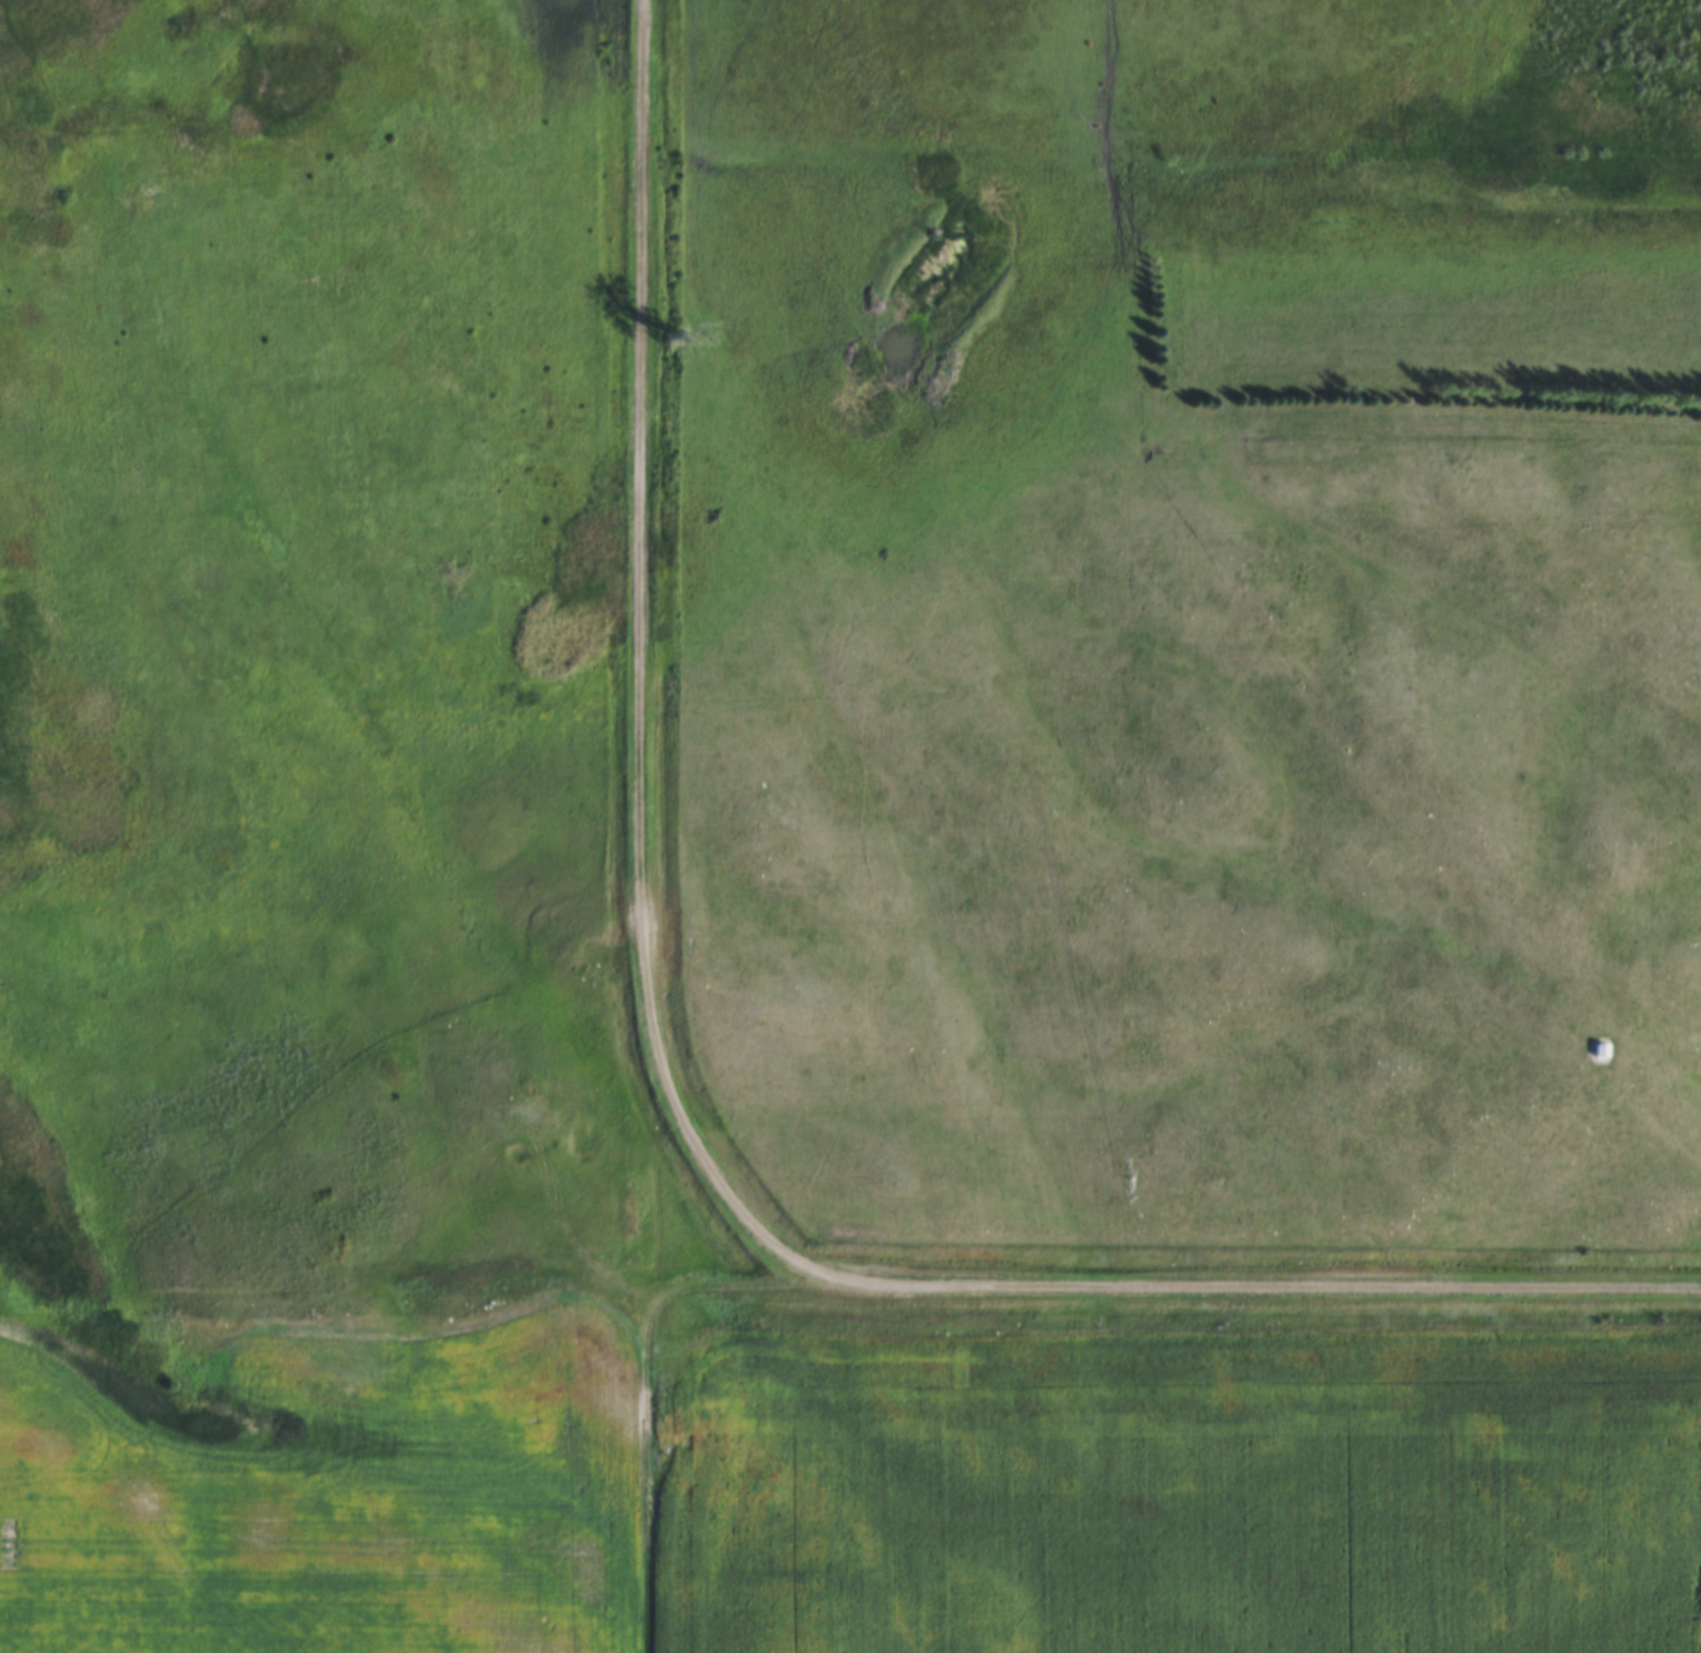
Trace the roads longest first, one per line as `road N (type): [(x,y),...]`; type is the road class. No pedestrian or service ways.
road 1 (track): [(829,1275),(772,1238),(713,1166),(690,1128),(651,1018),(639,858),(645,0)]
road 2 (track): [(1700,1281),(829,1275)]
road 3 (track): [(653,1652),(650,1305),(673,1285),(704,1278),(829,1275)]

